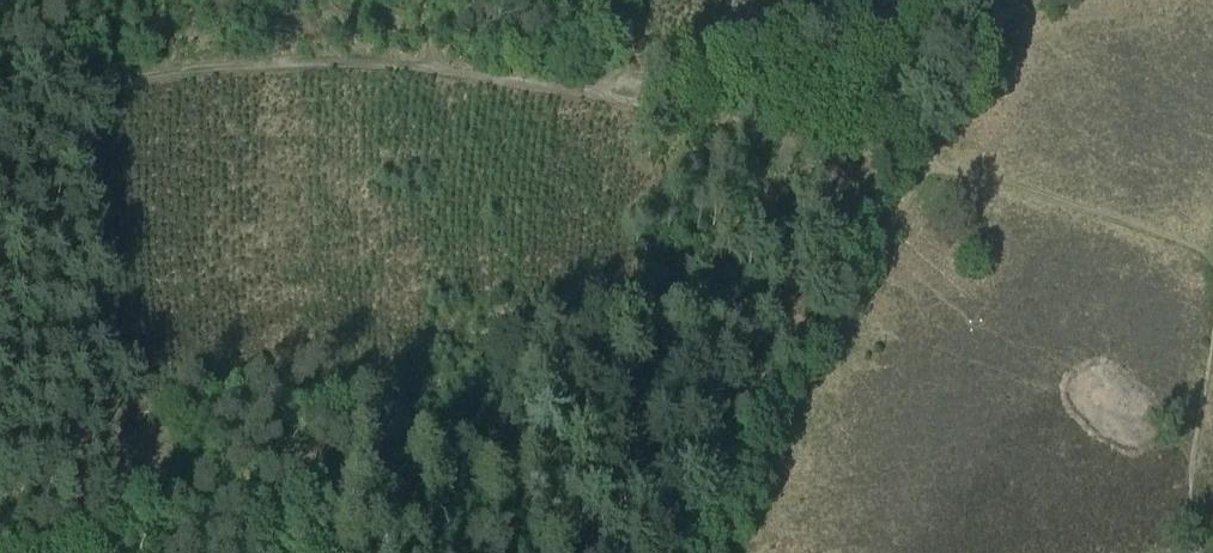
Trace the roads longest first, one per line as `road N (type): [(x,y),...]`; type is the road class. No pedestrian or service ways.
road 1 (track): [(0,100),(177,71),(368,65),(611,99),(919,166)]
road 2 (track): [(919,166),(712,552)]
road 3 (track): [(615,84),(828,53),(1003,15)]
road 4 (track): [(1011,0),(919,166)]

